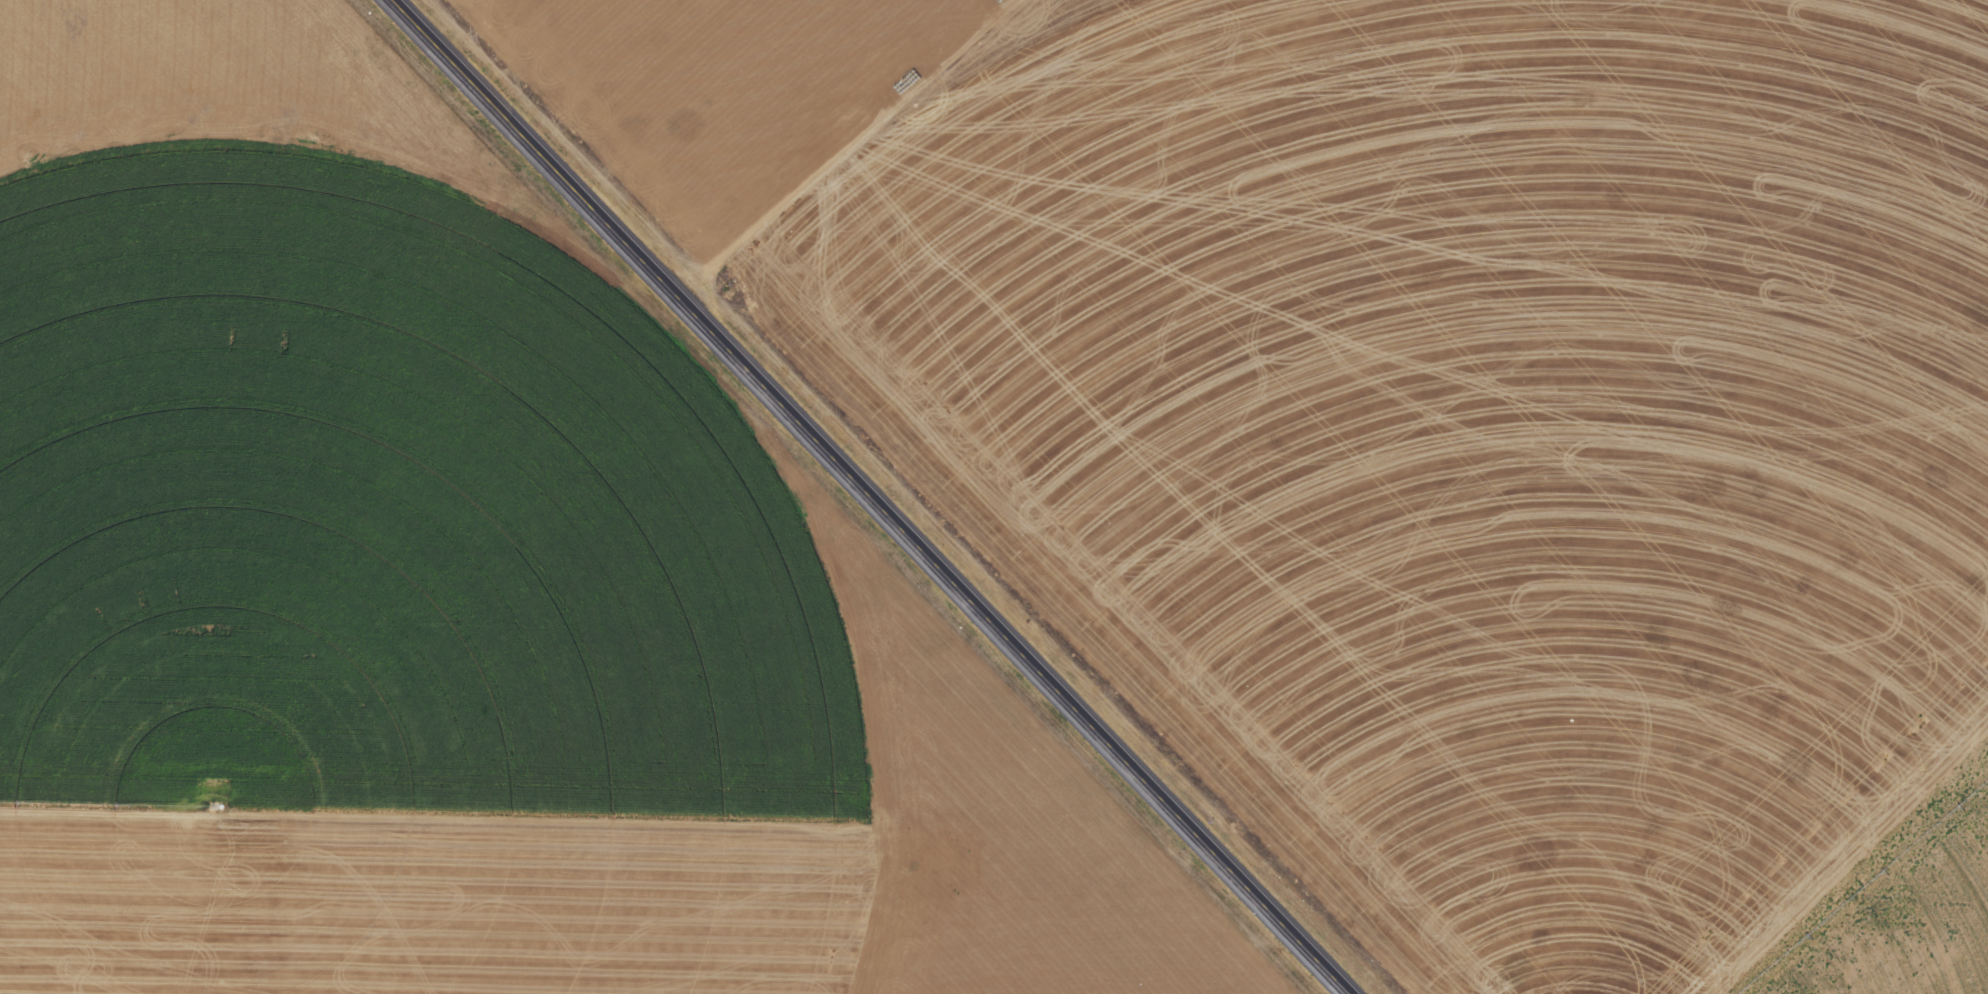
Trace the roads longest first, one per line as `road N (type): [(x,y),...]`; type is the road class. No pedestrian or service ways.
road 1 (primary): [(1353,993),(393,0)]

